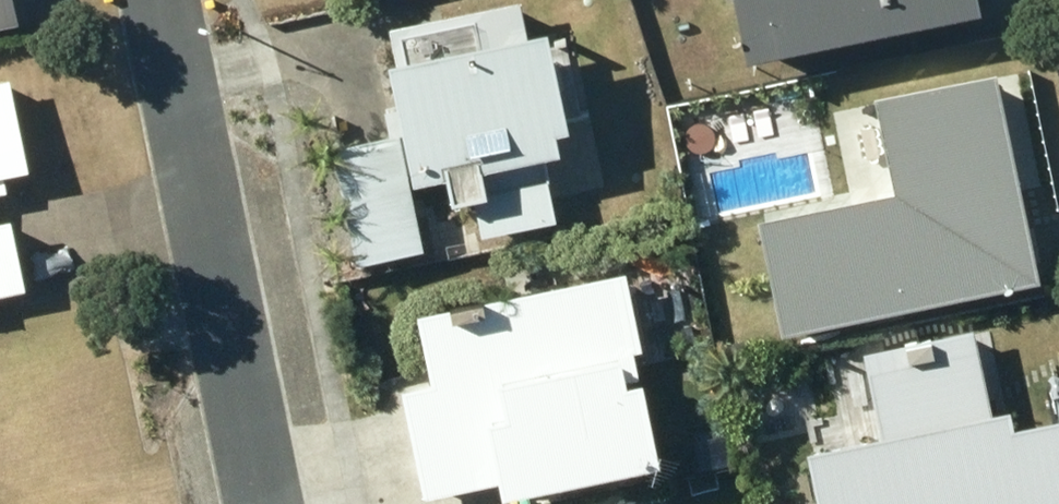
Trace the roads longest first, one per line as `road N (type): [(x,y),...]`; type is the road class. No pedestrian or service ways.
road 1 (residential): [(261,503),(156,0)]

